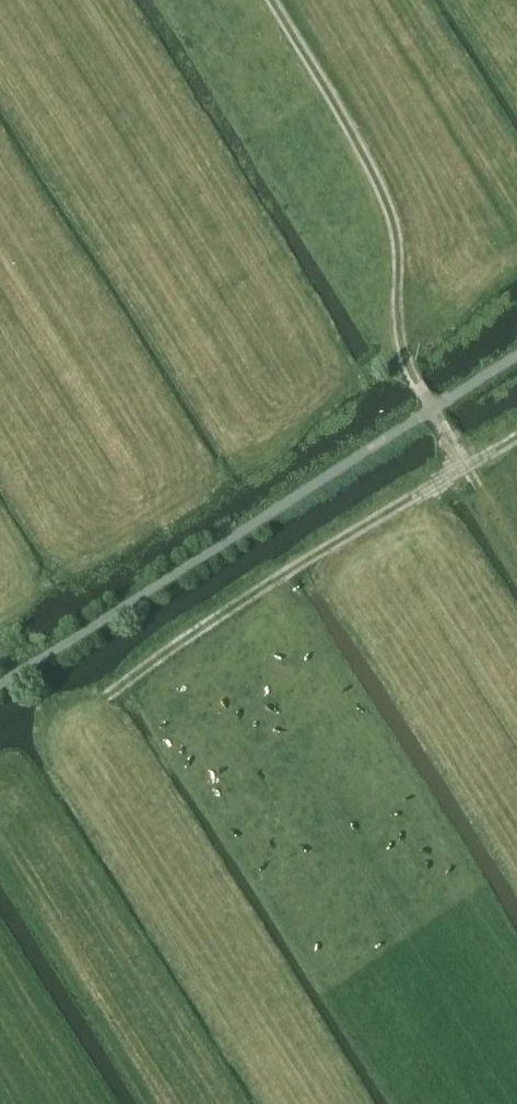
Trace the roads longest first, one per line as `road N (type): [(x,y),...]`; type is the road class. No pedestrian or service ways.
road 1 (track): [(0,684),(516,357)]
road 2 (track): [(516,437),(216,619),(107,698)]
road 3 (track): [(440,422),(400,338),(388,208),(267,0)]

